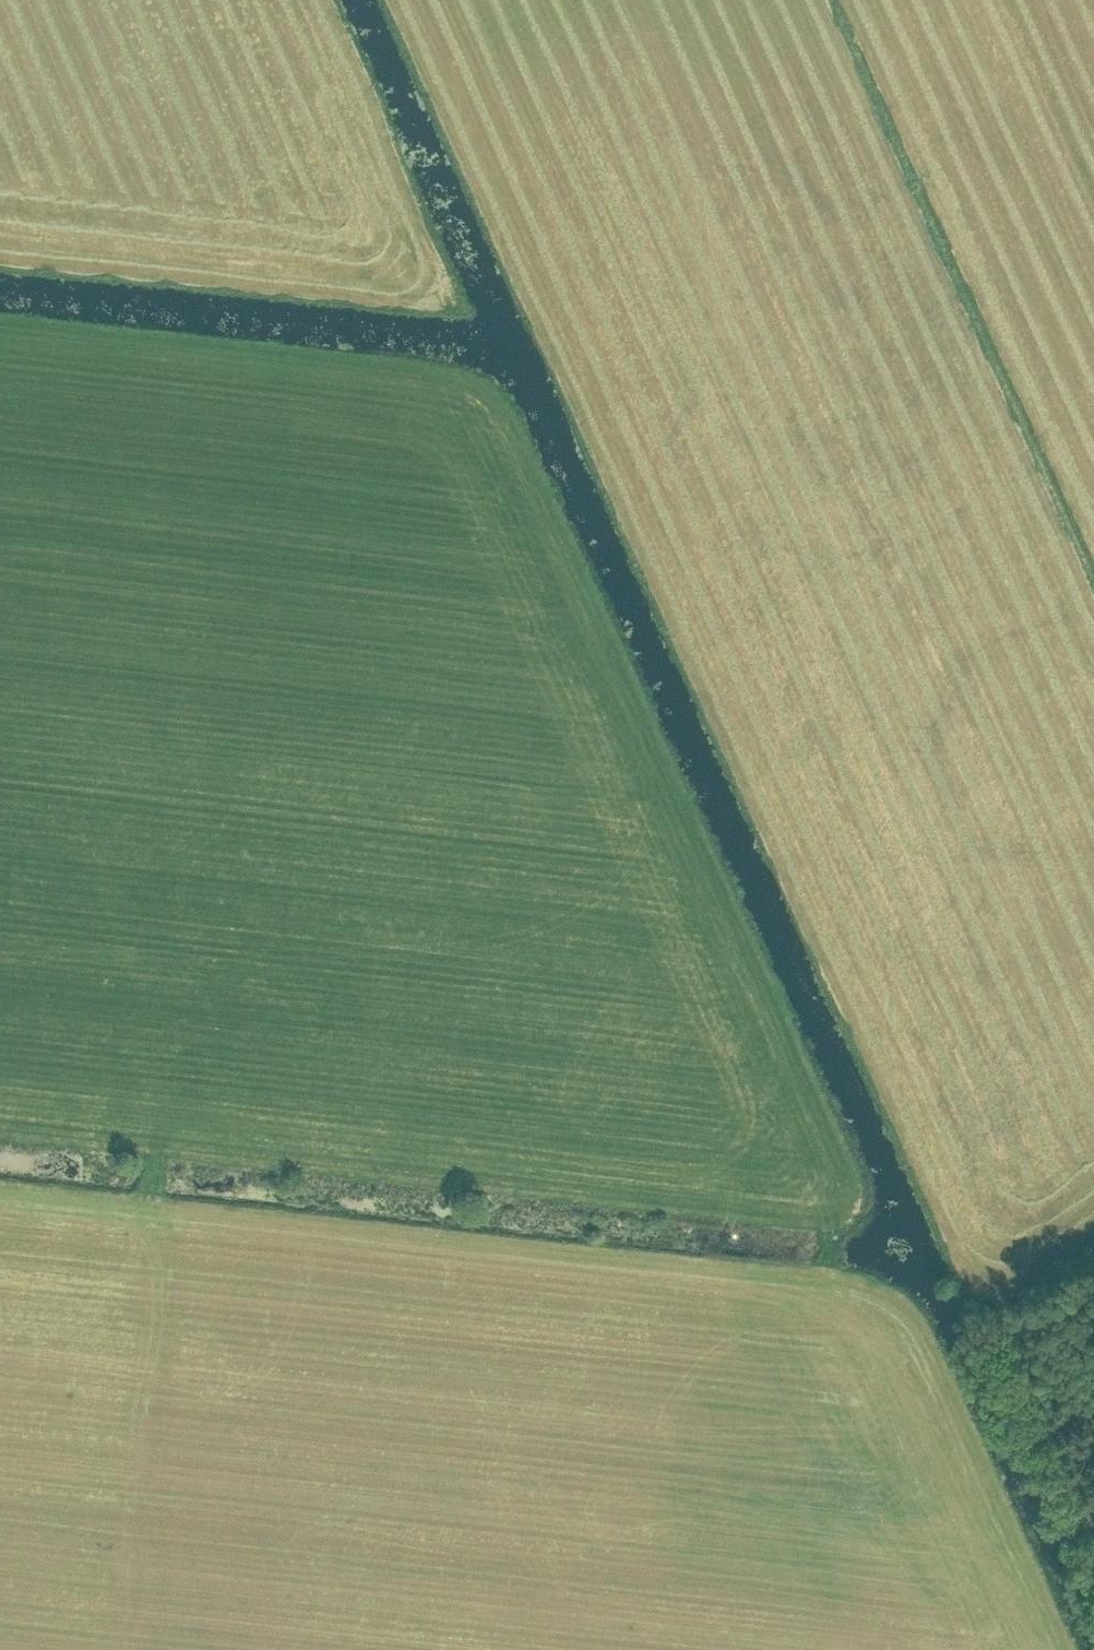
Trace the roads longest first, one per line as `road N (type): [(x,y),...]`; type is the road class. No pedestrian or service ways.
road 1 (track): [(0,1194),(131,1206),(150,1183),(155,1152)]

